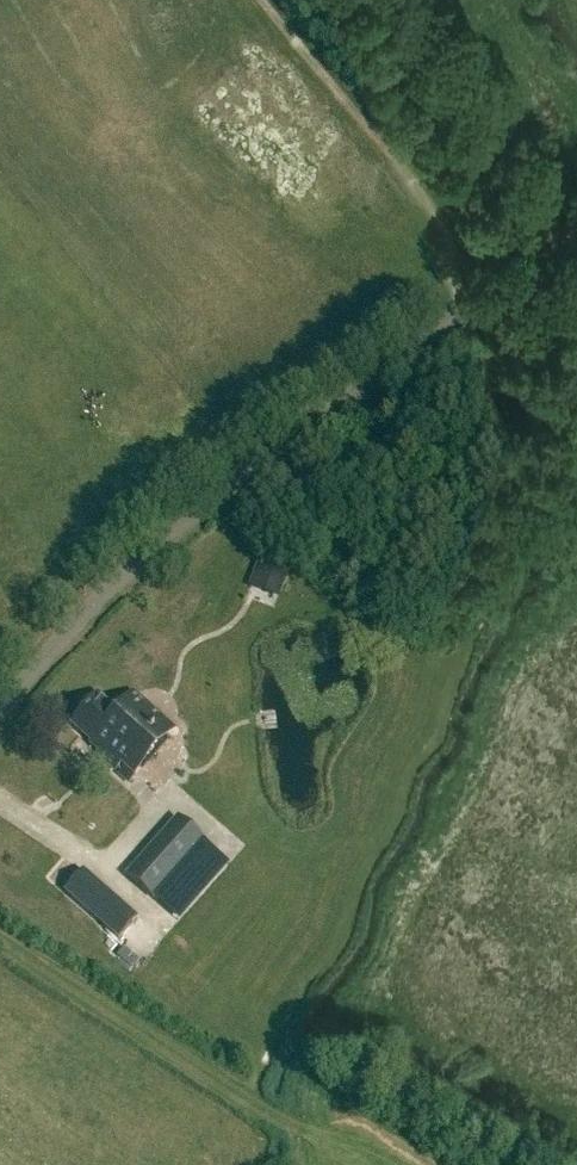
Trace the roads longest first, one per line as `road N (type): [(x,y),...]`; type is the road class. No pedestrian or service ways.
road 1 (unclassified): [(0,712),(113,585),(576,230)]

